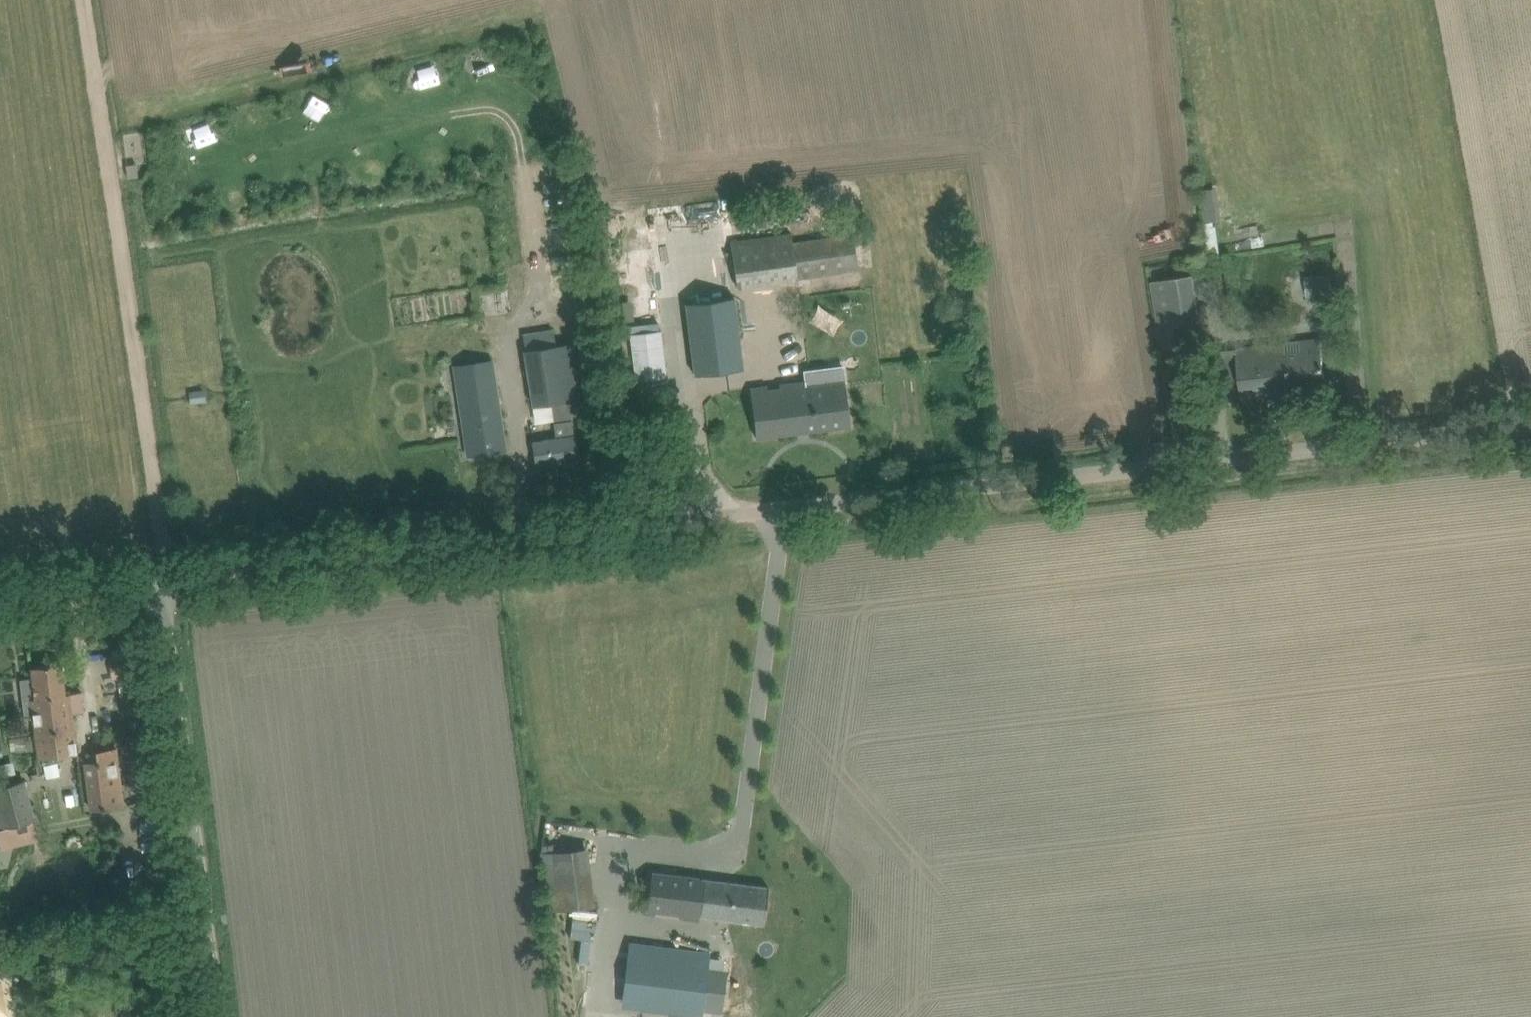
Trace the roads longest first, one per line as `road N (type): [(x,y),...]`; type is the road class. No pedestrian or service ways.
road 1 (unclassified): [(162,577),(1530,420)]
road 2 (track): [(162,577),(167,552),(85,0)]
road 3 (unclassified): [(213,1016),(162,577)]
road 4 (unclassified): [(0,593),(162,577)]

